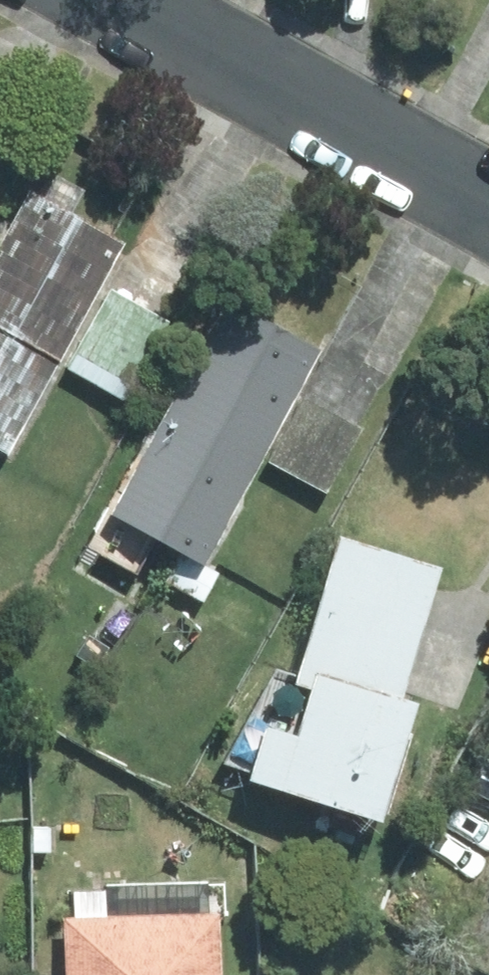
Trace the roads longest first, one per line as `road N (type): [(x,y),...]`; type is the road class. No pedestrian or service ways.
road 1 (residential): [(118,0),(488,205)]

